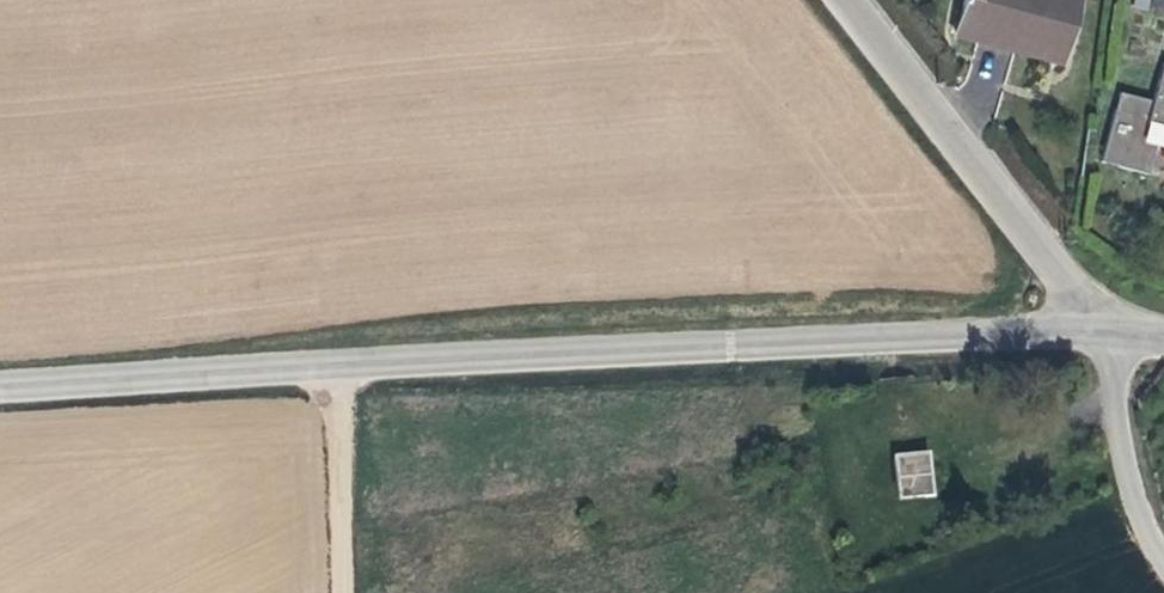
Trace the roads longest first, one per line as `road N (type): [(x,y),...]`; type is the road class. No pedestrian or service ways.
road 1 (unclassified): [(0,382),(340,356),(1119,337)]
road 2 (residential): [(1119,337),(1051,273),(844,0)]
road 3 (track): [(345,592),(340,356)]
road 4 (residential): [(1119,337),(1117,418),(1145,526),(1163,550)]

